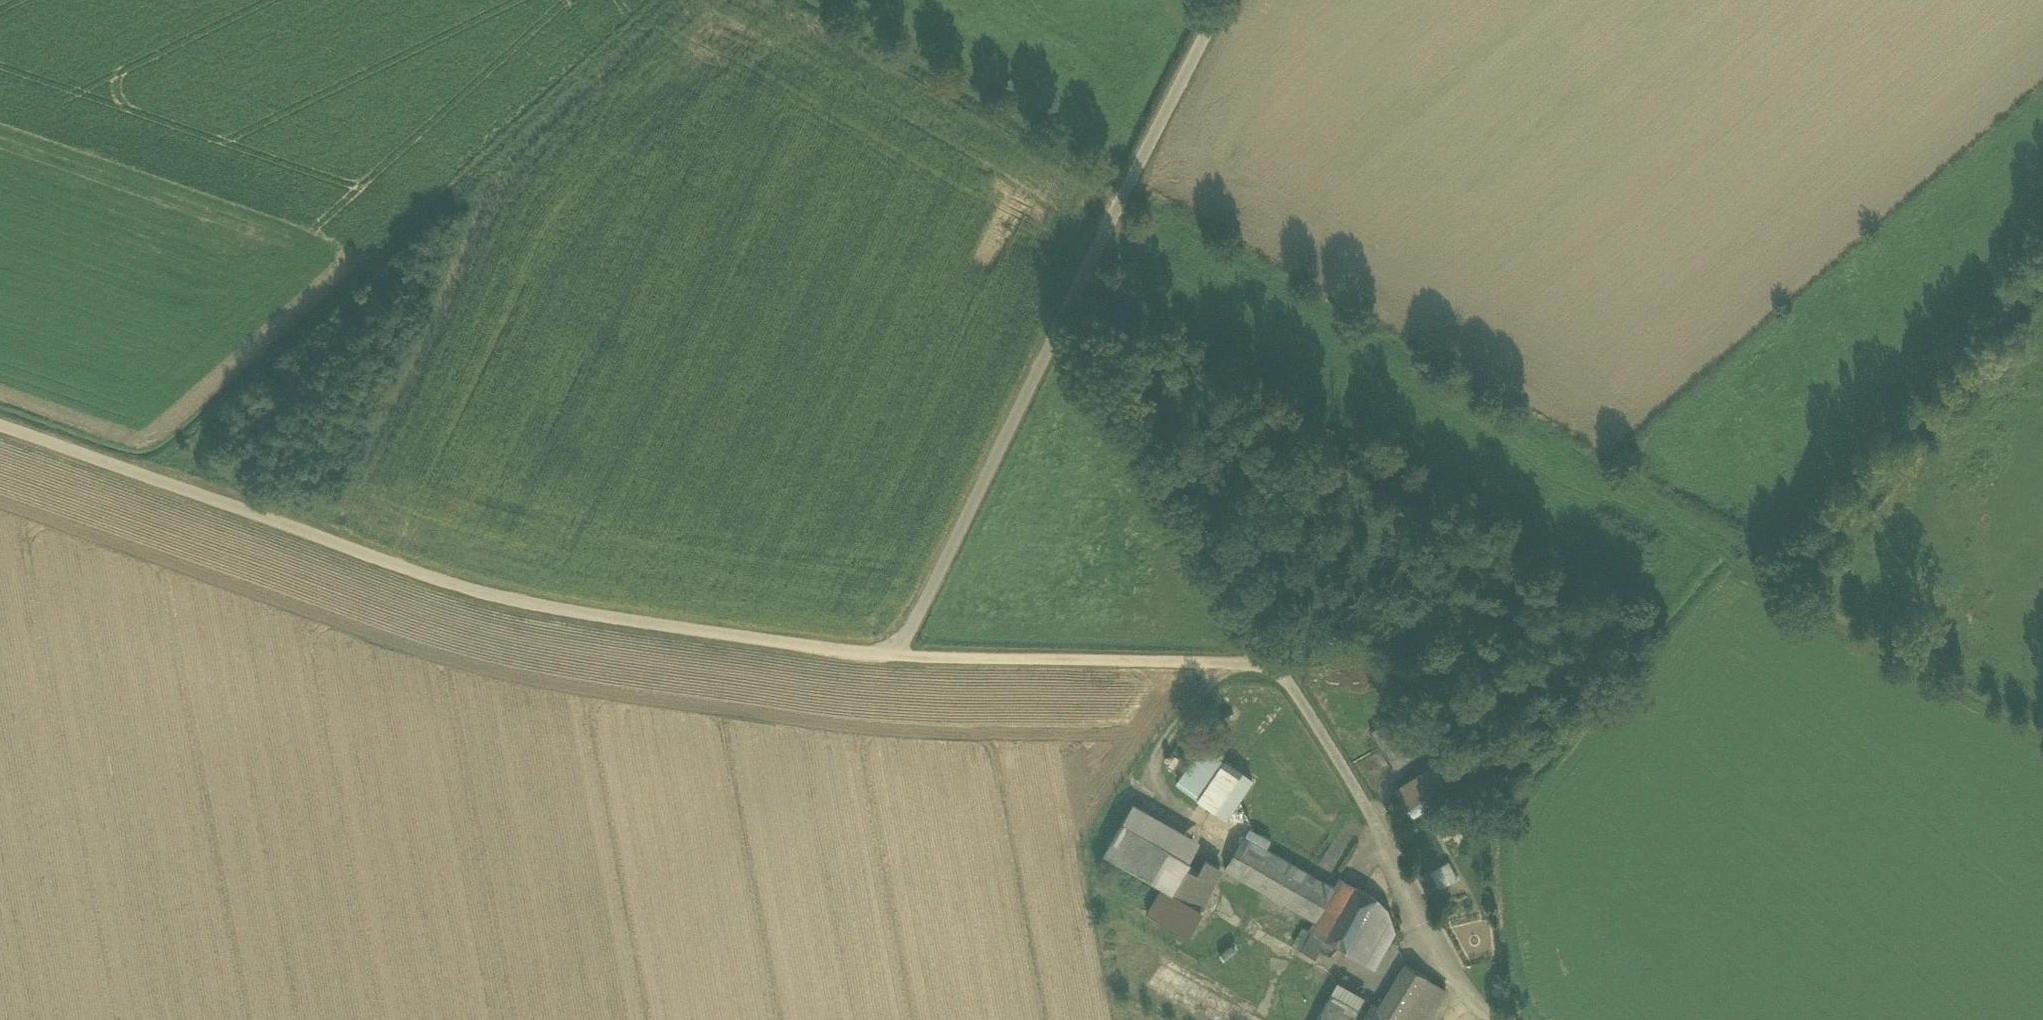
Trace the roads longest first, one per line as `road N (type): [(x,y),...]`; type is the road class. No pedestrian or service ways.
road 1 (unclassified): [(898,654),(613,622),(460,591),(0,426)]
road 2 (unclassified): [(898,654),(1272,658),(1470,986),(1499,1019)]
road 3 (unclassified): [(1222,0),(898,654)]
road 4 (track): [(1272,658),(1063,322)]

